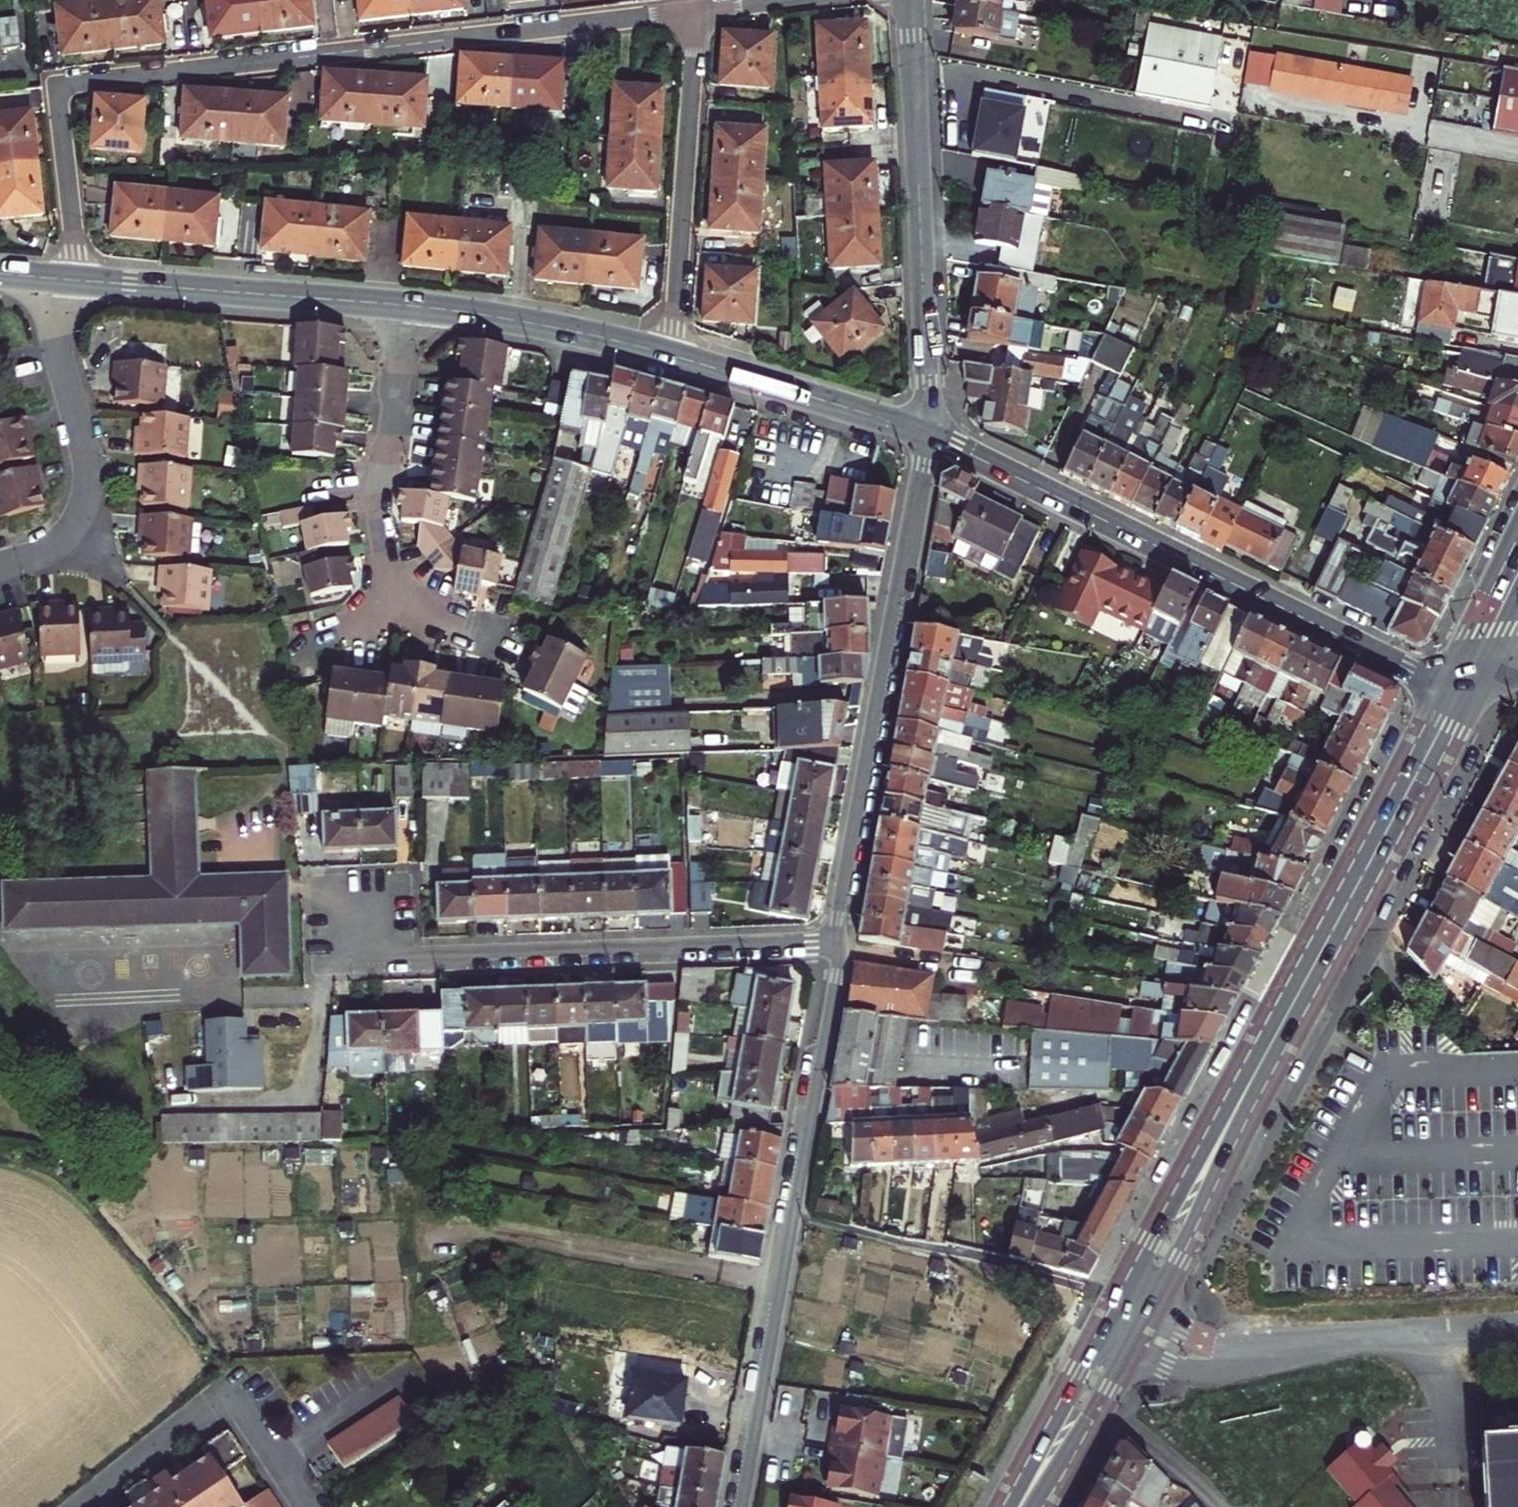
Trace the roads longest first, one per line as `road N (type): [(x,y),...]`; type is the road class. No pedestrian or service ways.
road 1 (residential): [(695,14),(58,85),(79,281)]
road 2 (secondary): [(926,434),(1459,695)]
road 3 (residential): [(744,1506),(840,942)]
road 4 (primary): [(1275,1036),(1190,1167),(1002,1506)]
road 5 (primary): [(1039,1506),(1198,1225),(1275,1036)]
road 6 (residential): [(840,942),(926,434)]
road 7 (residential): [(353,958),(840,942)]
road 8 (residential): [(926,434),(909,0)]
road 9 (residential): [(492,638),(398,616),(382,507),(410,306)]
road 10 (primary): [(1275,1036),(1459,695)]
road 11 (residential): [(0,565),(54,547),(84,507),(89,479),(44,277)]
road 12 (residential): [(695,14),(669,354)]
road 13 (secondary): [(79,281),(410,306)]
road 14 (residential): [(81,1506),(230,1390),(307,1506)]
road 15 (secondary): [(669,354),(926,434)]
road 16 (secondary): [(410,306),(521,321),(669,354)]
road 17 (residential): [(816,0),(695,14)]

